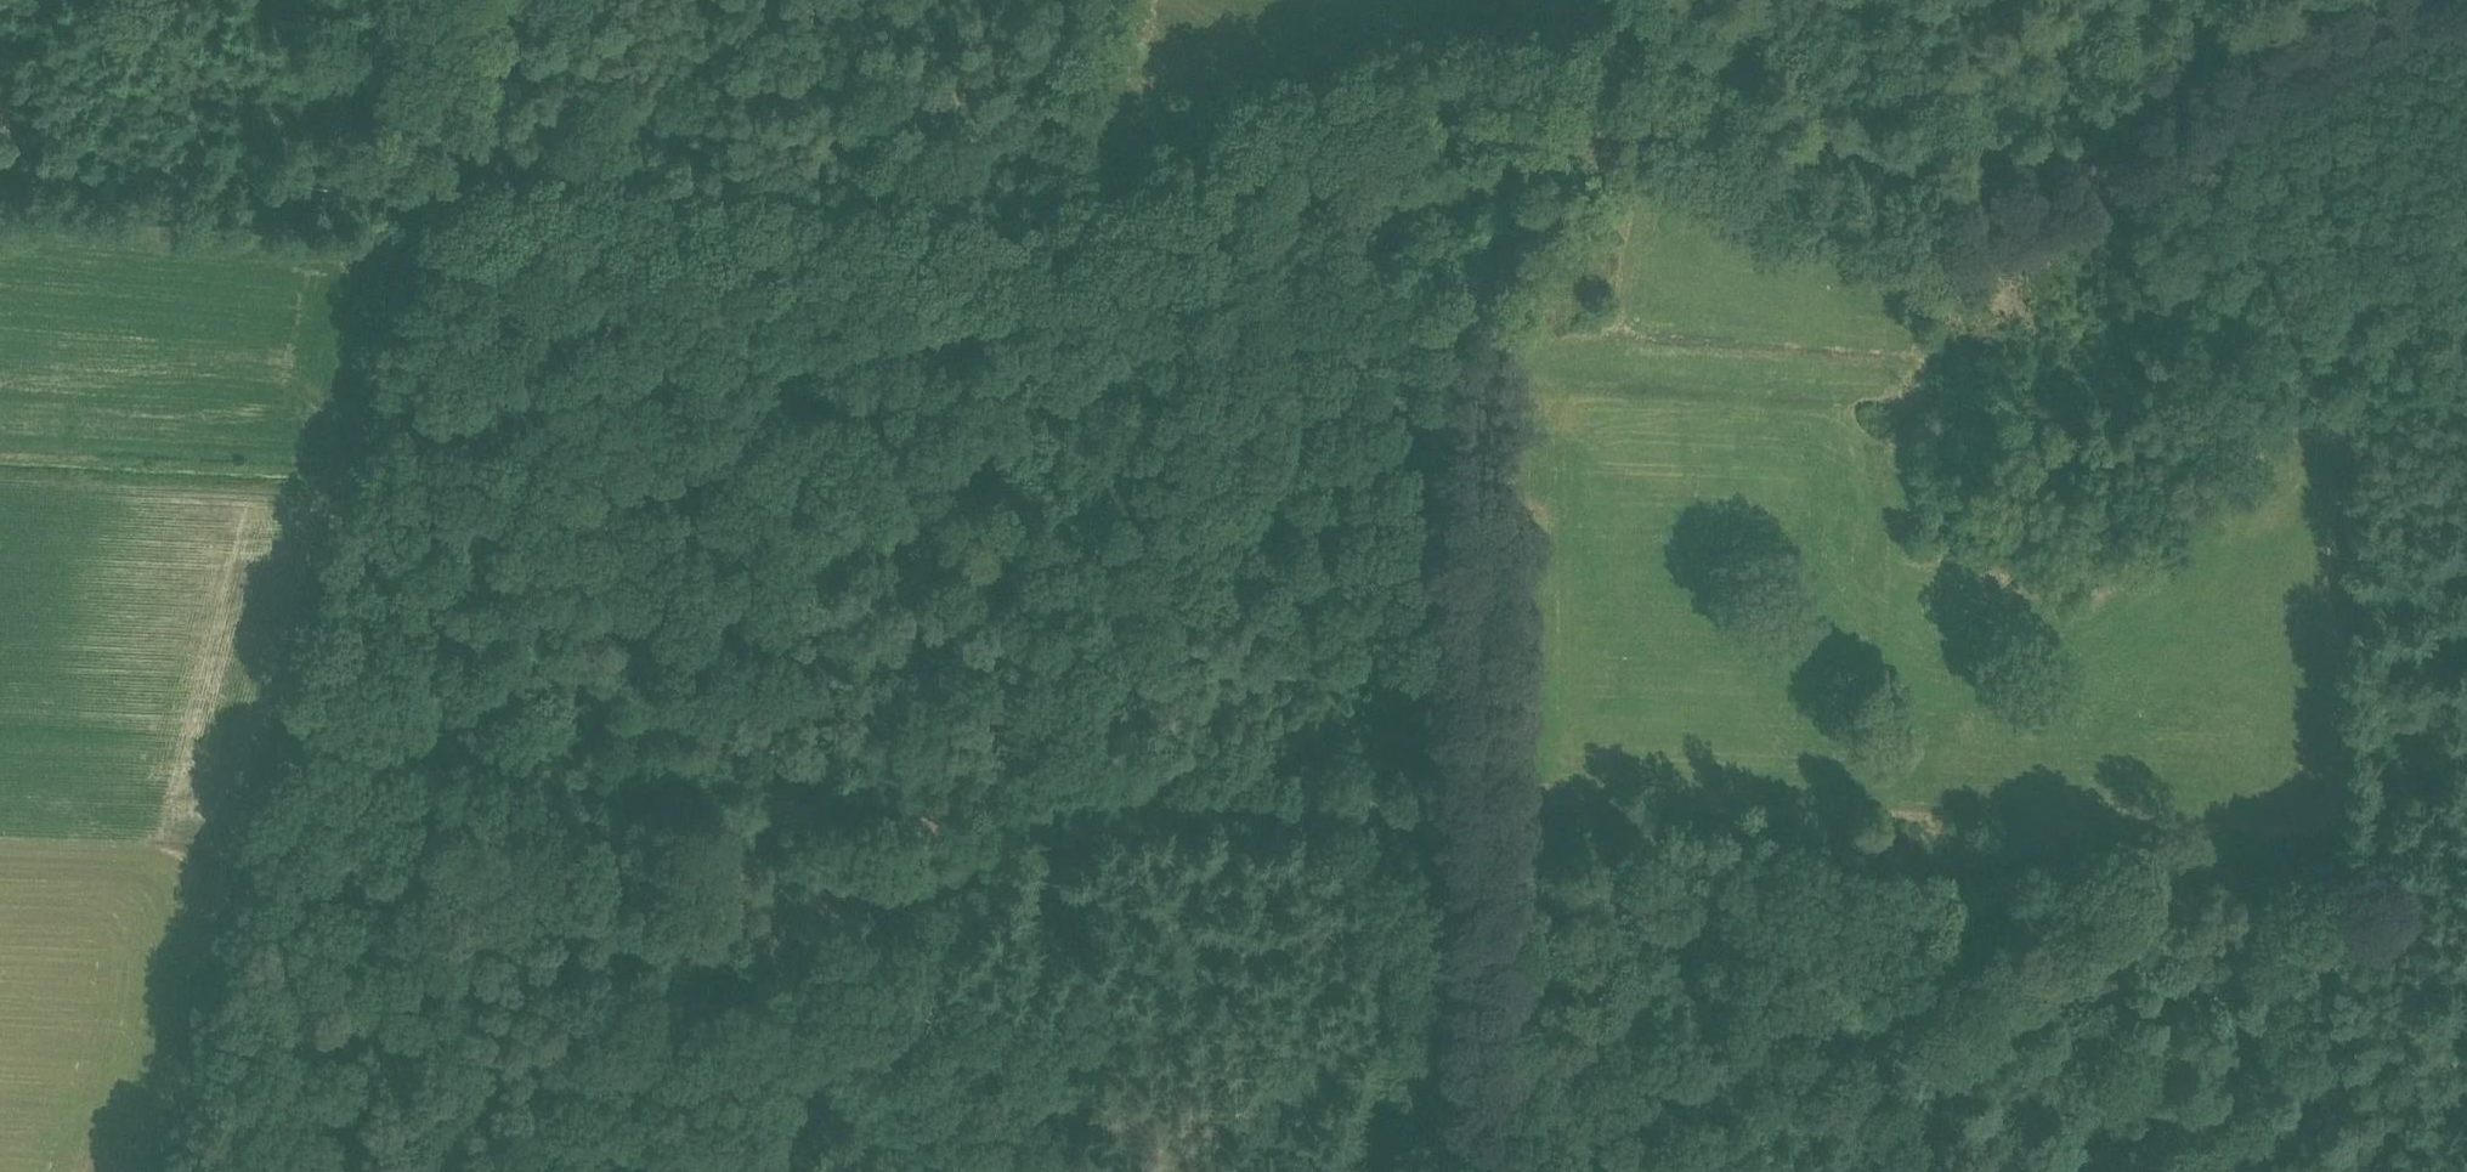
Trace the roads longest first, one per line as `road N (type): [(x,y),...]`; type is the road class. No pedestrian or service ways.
road 1 (track): [(417,212),(955,262),(1075,257),(1415,105),(1526,105),(1795,223),(1949,225),(2087,189),(2295,80),(2466,11)]
road 2 (track): [(1470,1171),(1477,348),(1500,277),(1612,145)]
road 3 (track): [(443,215),(164,1171)]

